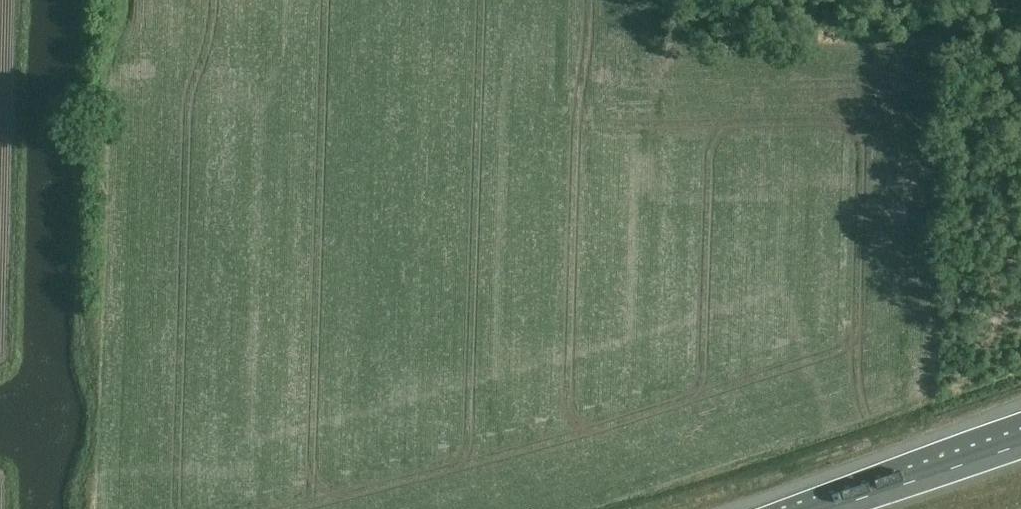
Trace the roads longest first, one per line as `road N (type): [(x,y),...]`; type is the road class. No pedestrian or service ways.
road 1 (motorway): [(1020,445),(825,508)]

